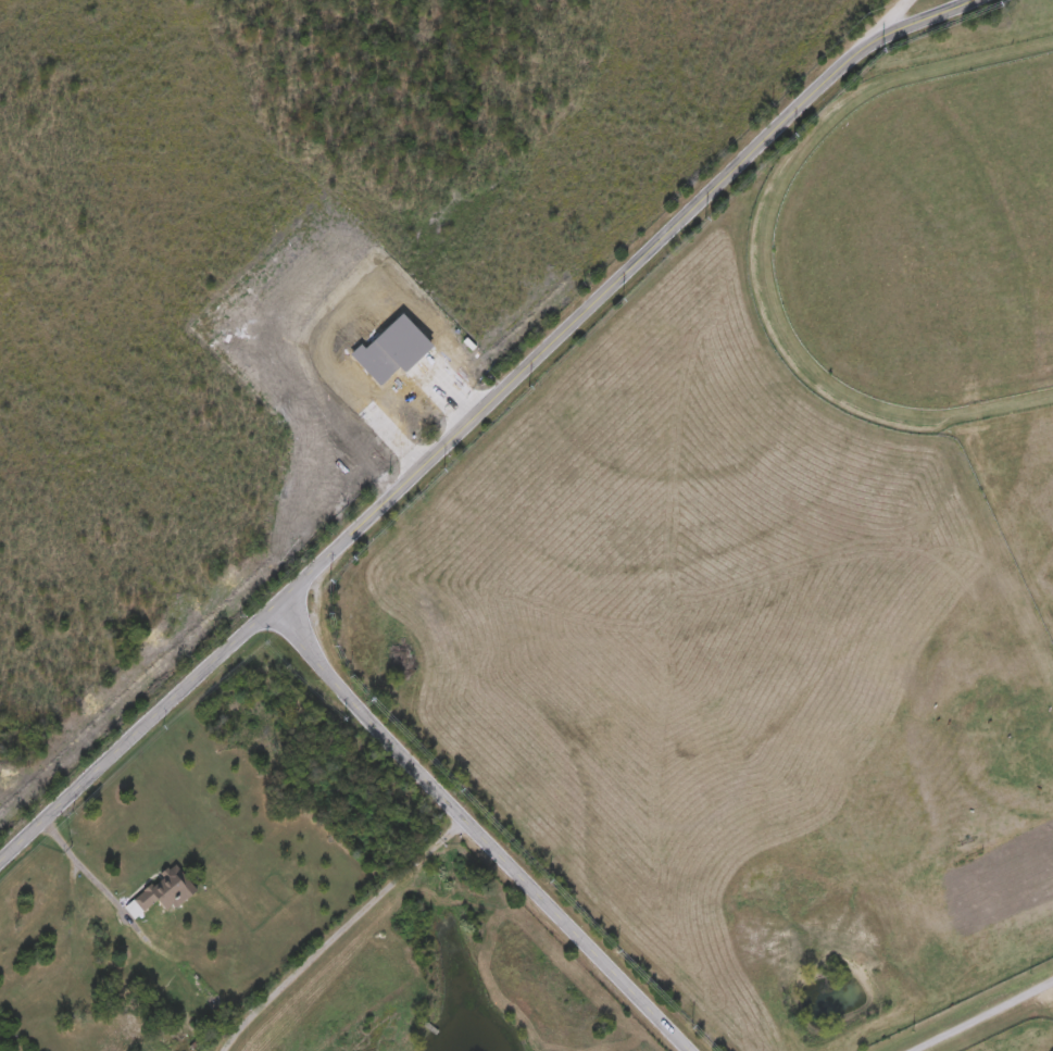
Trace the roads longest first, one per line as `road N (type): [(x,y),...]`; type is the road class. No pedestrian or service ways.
road 1 (residential): [(0,857),(874,38),(970,0)]
road 2 (residential): [(682,1050),(264,610)]

